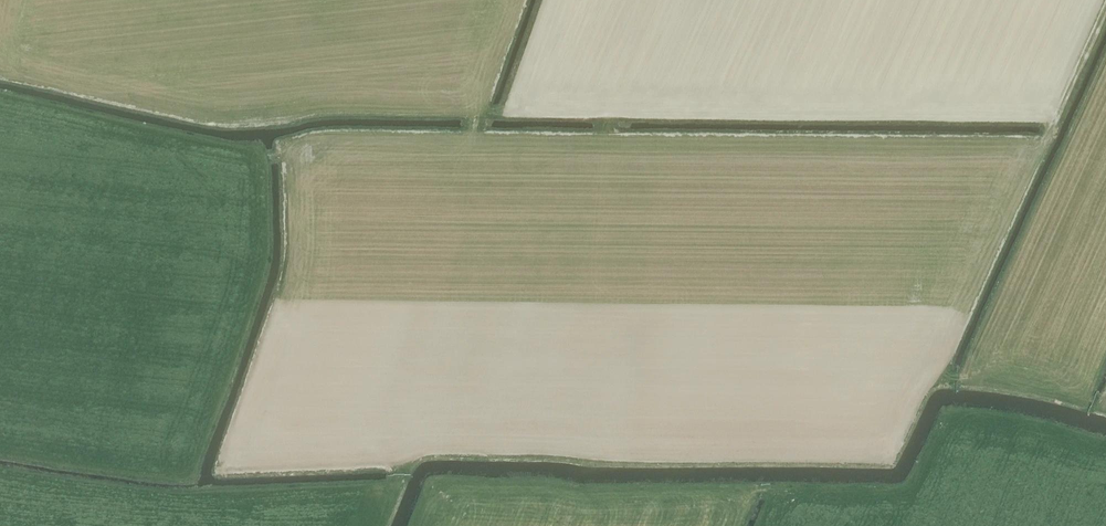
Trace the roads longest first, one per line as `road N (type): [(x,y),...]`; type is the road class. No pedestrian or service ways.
road 1 (track): [(1105,7),(1052,125)]

